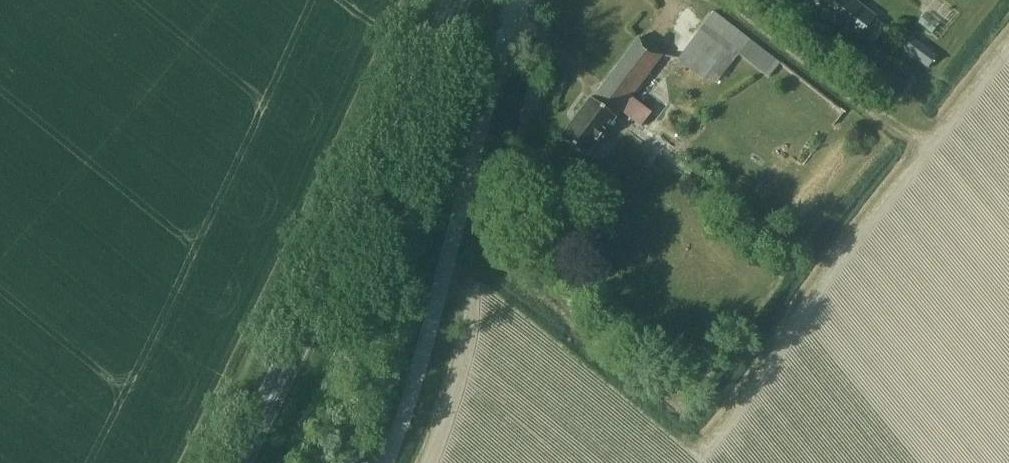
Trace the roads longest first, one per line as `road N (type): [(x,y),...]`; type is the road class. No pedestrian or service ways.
road 1 (primary): [(241,462),(457,0)]
road 2 (unclassified): [(383,462),(421,357),(515,9)]
road 3 (track): [(734,0),(915,144)]

